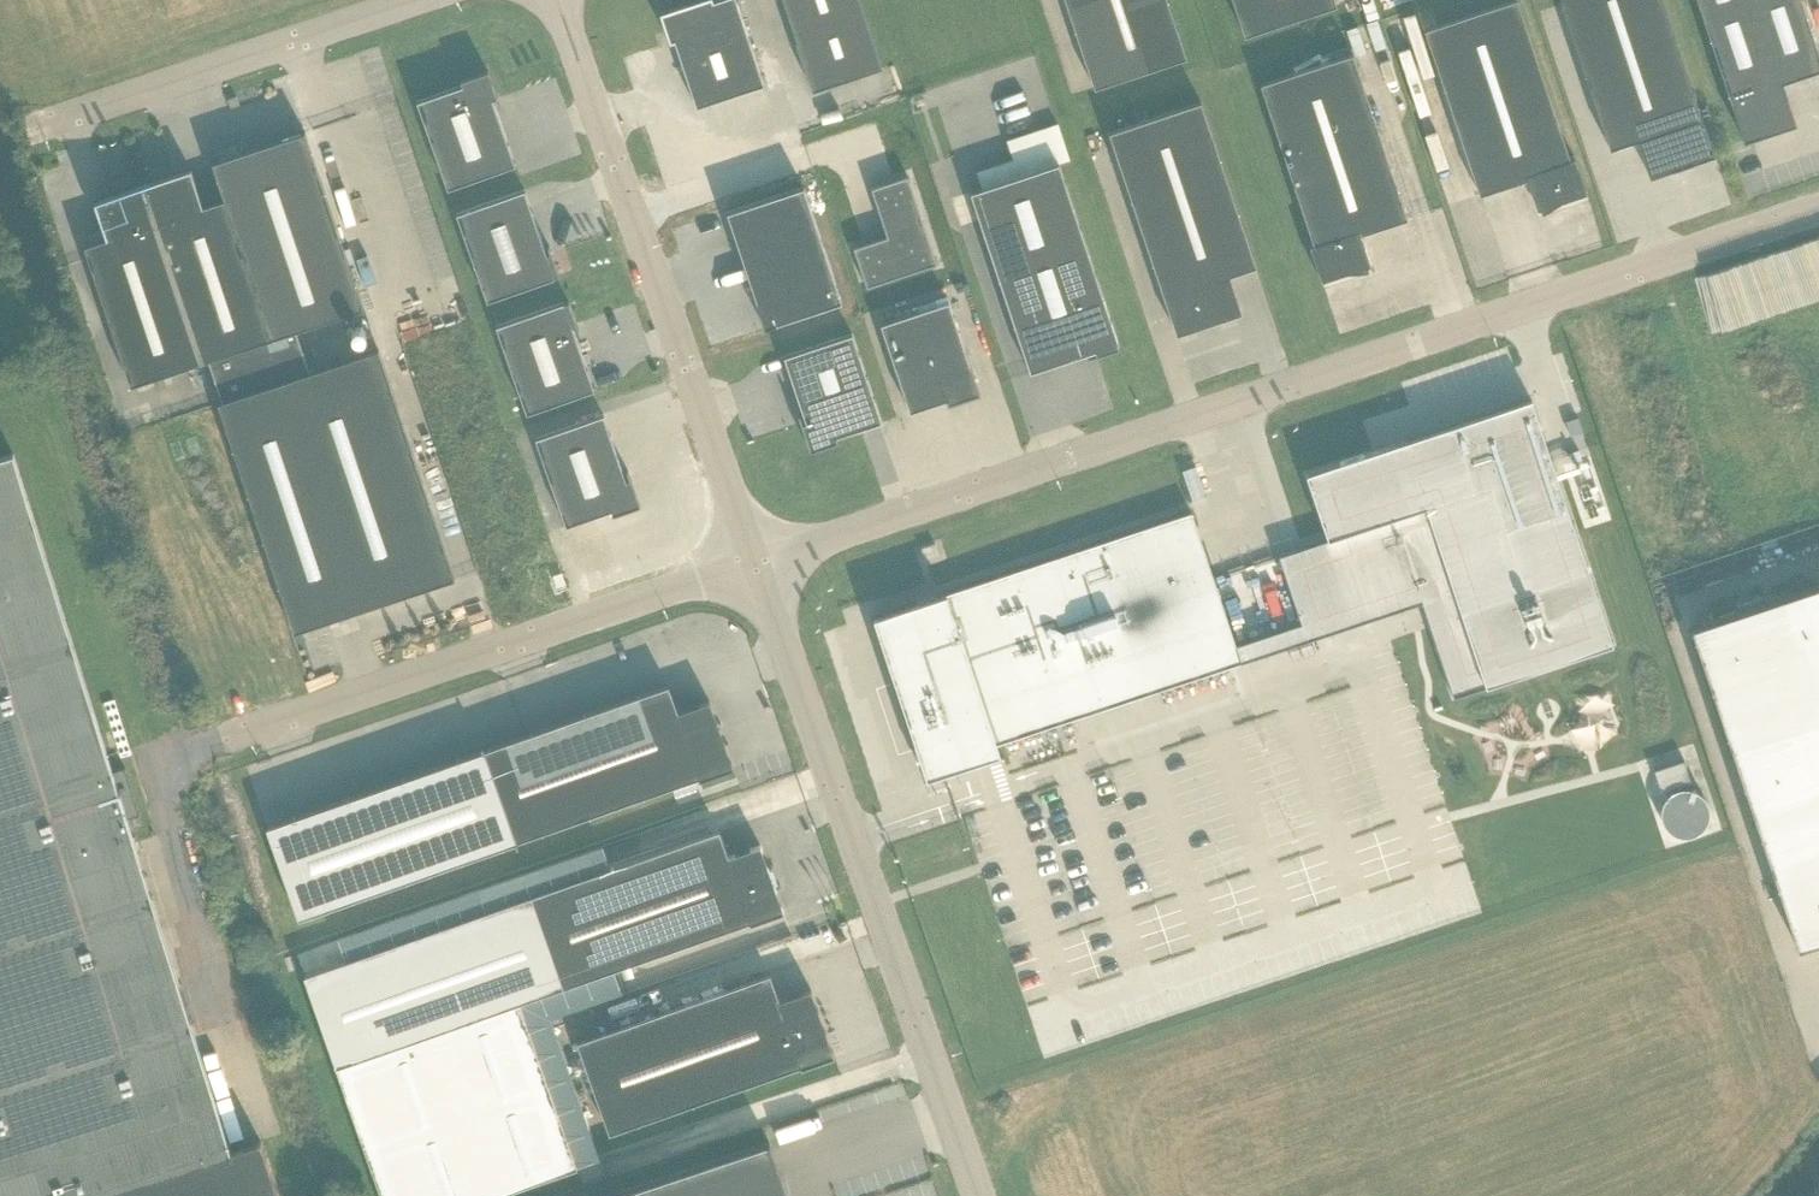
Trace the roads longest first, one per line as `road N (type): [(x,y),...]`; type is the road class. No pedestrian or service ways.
road 1 (unclassified): [(1818,209),(757,561)]
road 2 (unclassified): [(757,561),(979,1195)]
road 3 (unclassified): [(556,0),(757,561)]
road 4 (unclassified): [(757,561),(198,747)]
road 5 (unclassified): [(433,0),(52,124)]
road 6 (track): [(198,747),(177,746),(167,760),(255,1088)]

